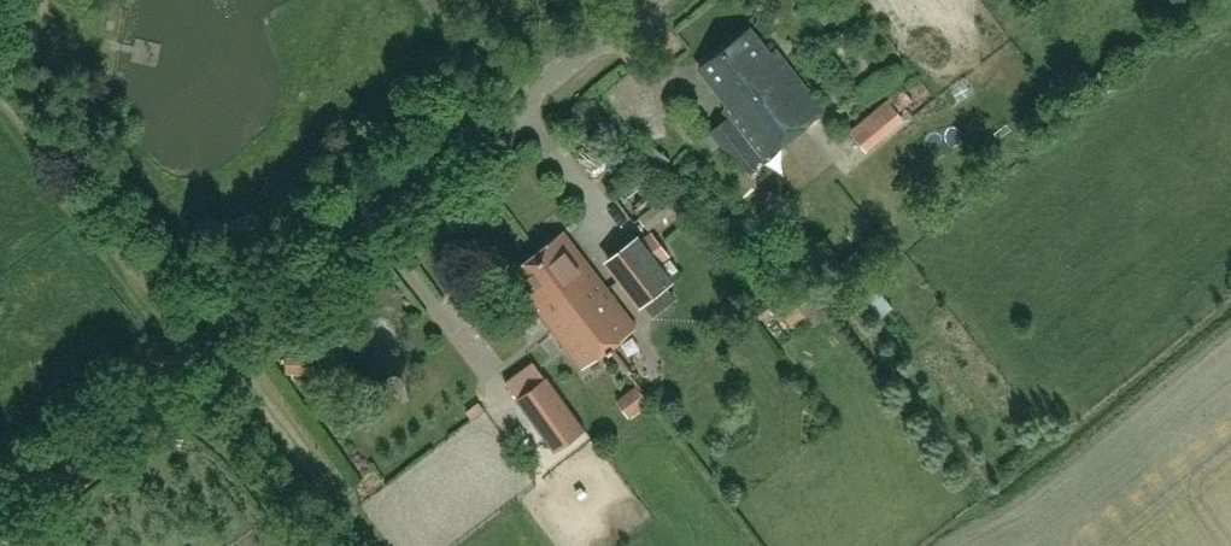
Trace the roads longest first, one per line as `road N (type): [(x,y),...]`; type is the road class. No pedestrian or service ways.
road 1 (unclassified): [(0,502),(661,0)]

